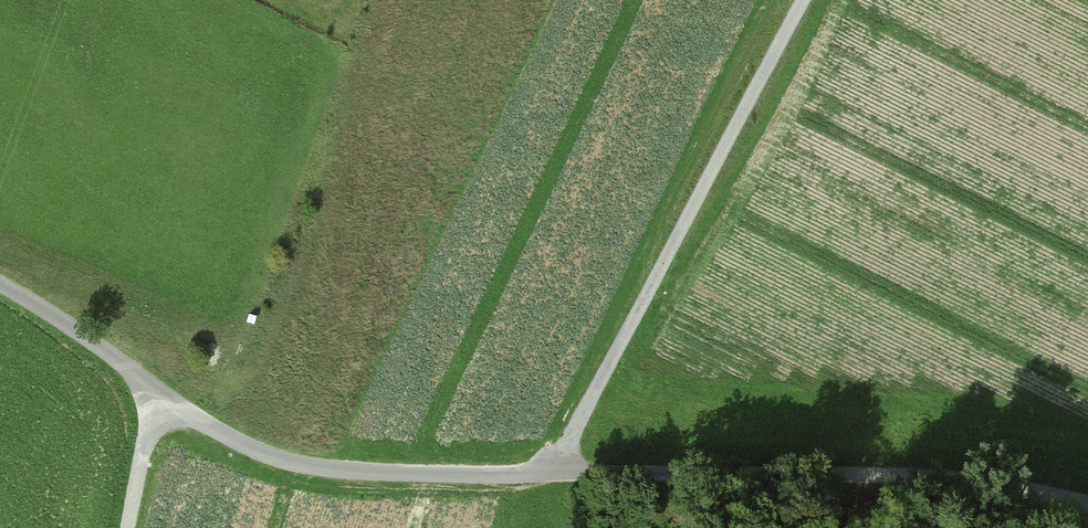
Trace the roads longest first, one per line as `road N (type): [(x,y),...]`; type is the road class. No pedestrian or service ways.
road 1 (residential): [(0,284),(195,416),(288,462),(342,470),(980,483),(1087,510)]
road 2 (track): [(558,475),(804,0)]
road 3 (track): [(165,397),(144,445),(128,527)]

